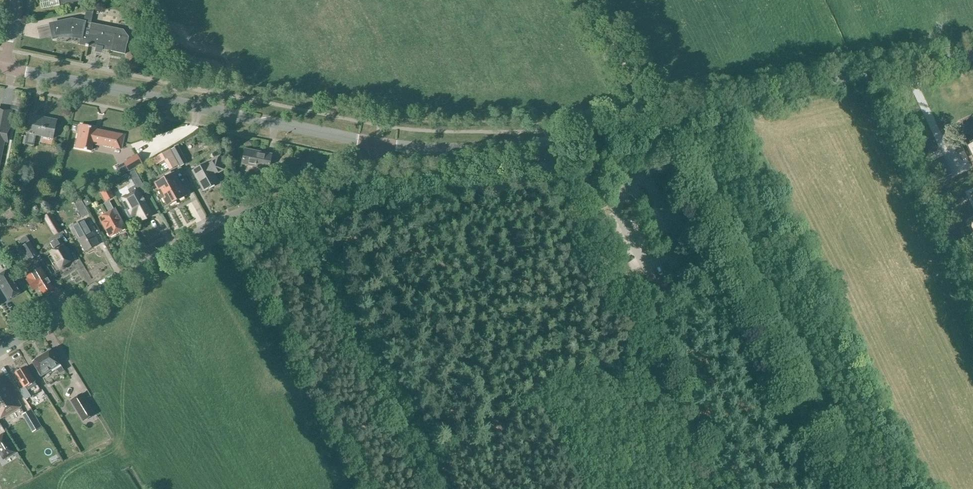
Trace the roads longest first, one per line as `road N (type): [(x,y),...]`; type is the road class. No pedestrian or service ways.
road 1 (unclassified): [(377,145),(548,141),(878,66),(972,53)]
road 2 (unclassified): [(377,145),(367,179),(221,222),(0,355)]
road 3 (unclassified): [(5,68),(377,145)]
road 4 (track): [(737,291),(838,488)]
road 5 (track): [(664,146),(737,291)]
road 6 (track): [(652,120),(591,0)]

